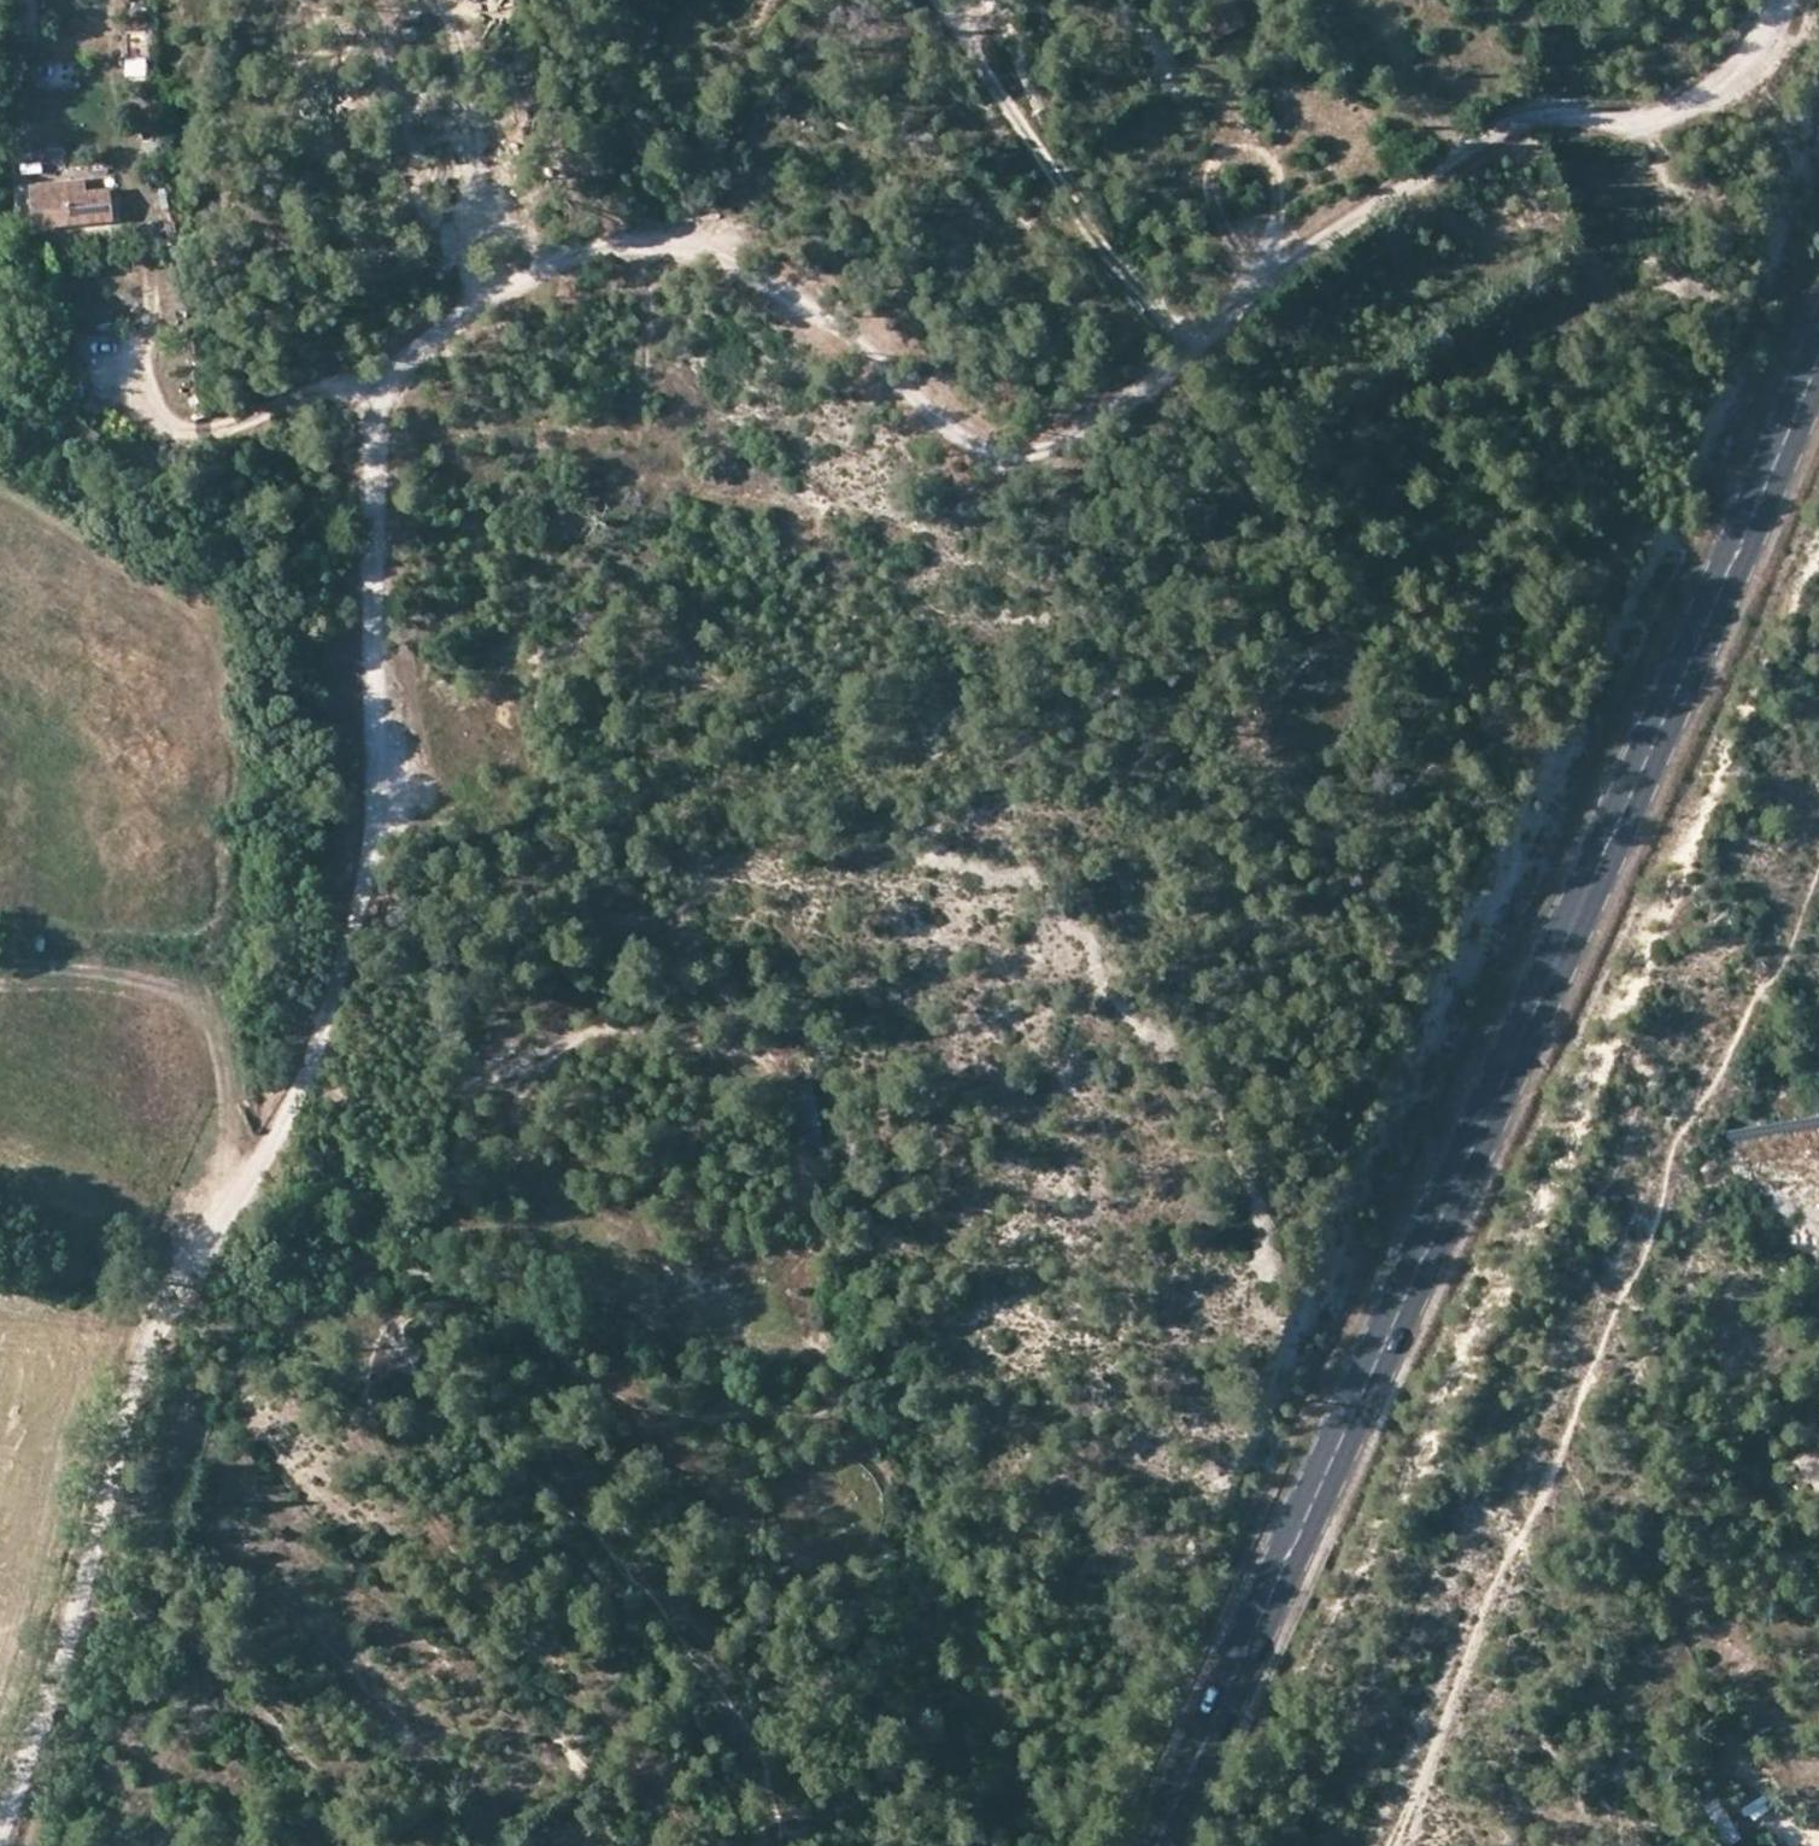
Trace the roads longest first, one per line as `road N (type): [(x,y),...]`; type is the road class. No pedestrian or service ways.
road 1 (primary): [(1156,1845),(1677,690),(1818,355)]
road 2 (track): [(1432,179),(1536,114),(1642,128),(1705,92),(1757,42),(1773,0)]

